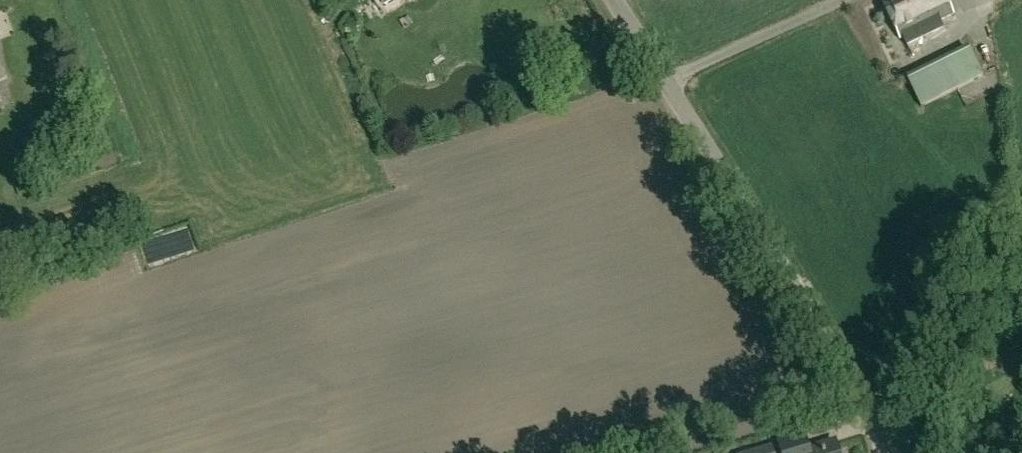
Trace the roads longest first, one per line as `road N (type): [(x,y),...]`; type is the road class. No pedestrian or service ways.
road 1 (unclassified): [(889,440),(614,0)]

